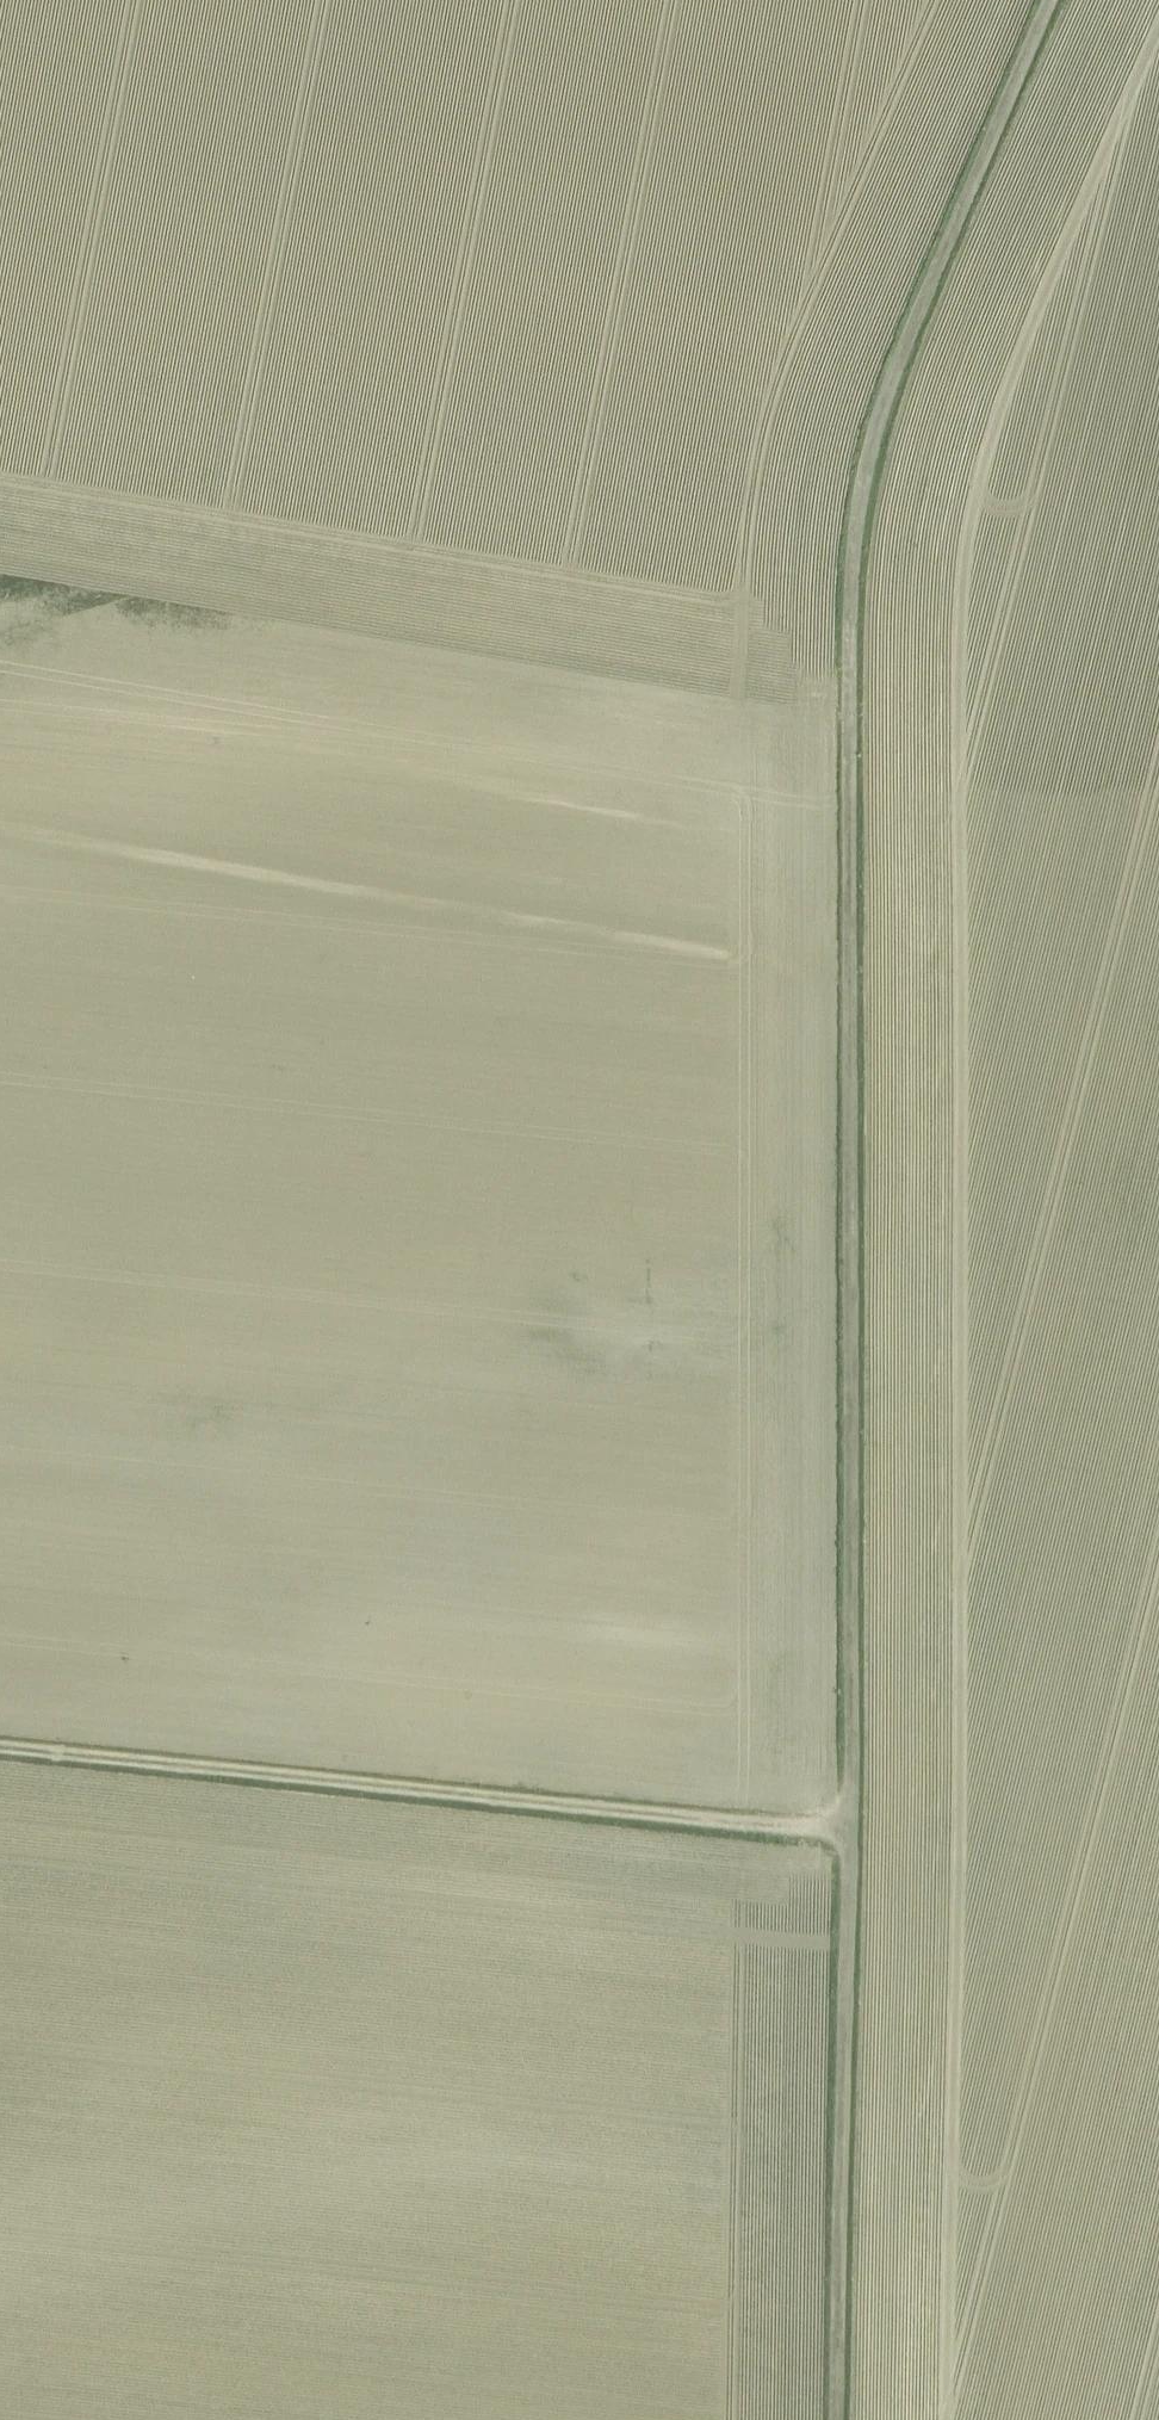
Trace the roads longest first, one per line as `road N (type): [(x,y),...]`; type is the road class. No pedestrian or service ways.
road 1 (track): [(1048,0),(860,473),(851,553),(854,1230),(837,2419)]
road 2 (track): [(848,1834),(0,1747)]

